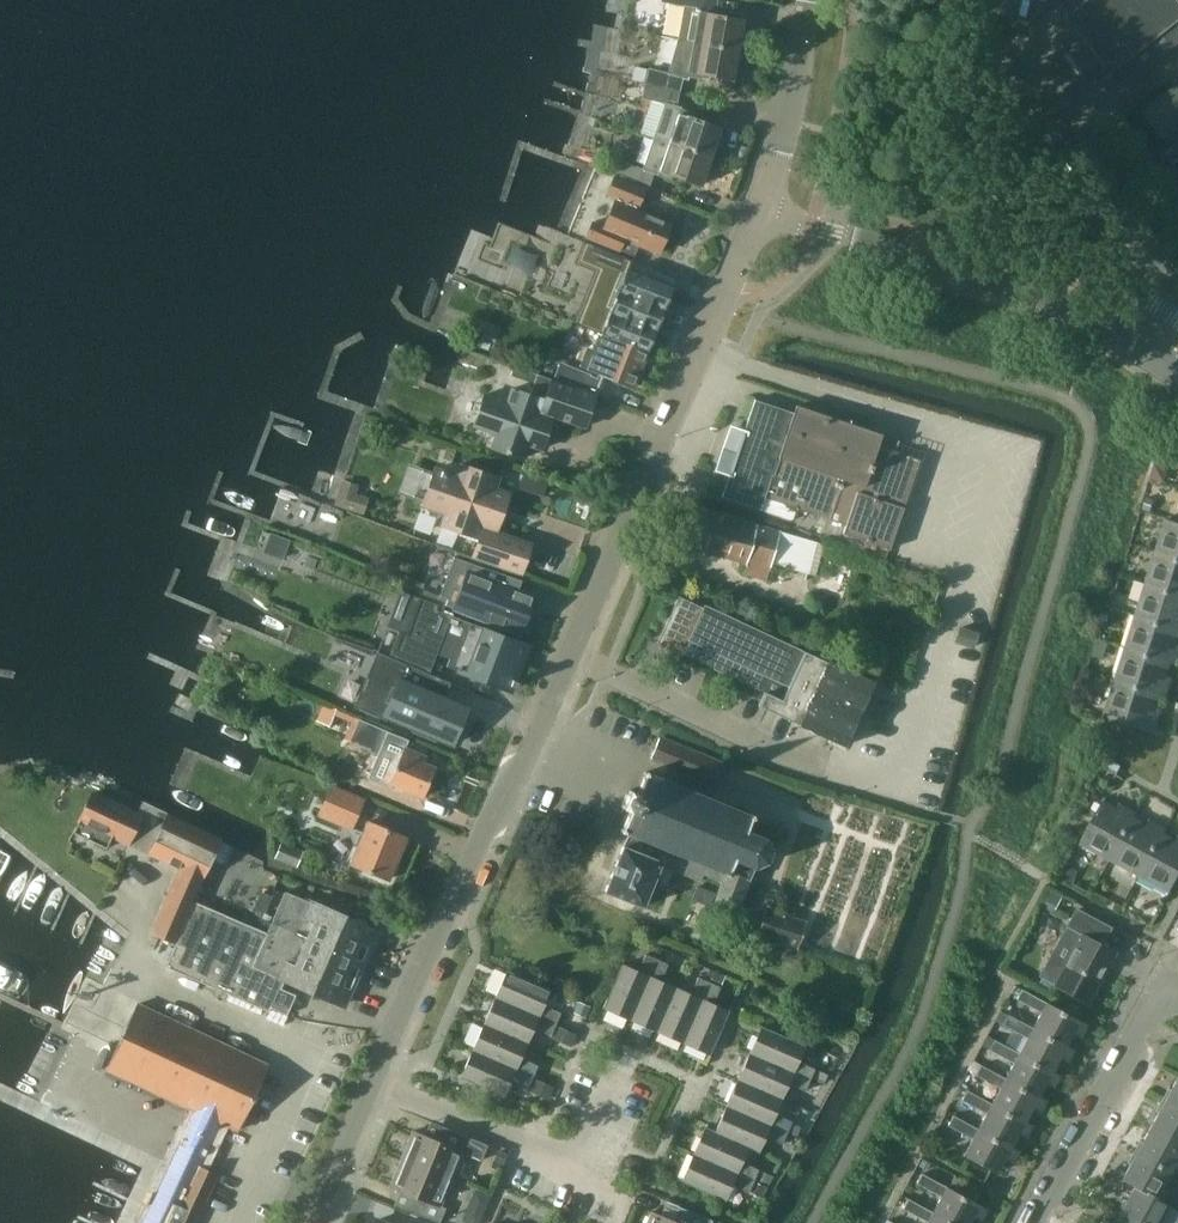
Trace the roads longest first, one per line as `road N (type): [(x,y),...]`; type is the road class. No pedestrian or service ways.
road 1 (tertiary): [(372,1084),(528,756),(761,205)]
road 2 (residential): [(1138,352),(1081,312),(761,205)]
road 3 (residential): [(1177,293),(977,15)]
road 4 (residential): [(372,1084),(573,1157),(619,1066)]
road 5 (residential): [(1036,1222),(1136,1020),(1162,993),(1177,993)]
road 6 (tertiary): [(761,205),(809,0)]
road 7 (tertiary): [(311,1222),(372,1084)]

